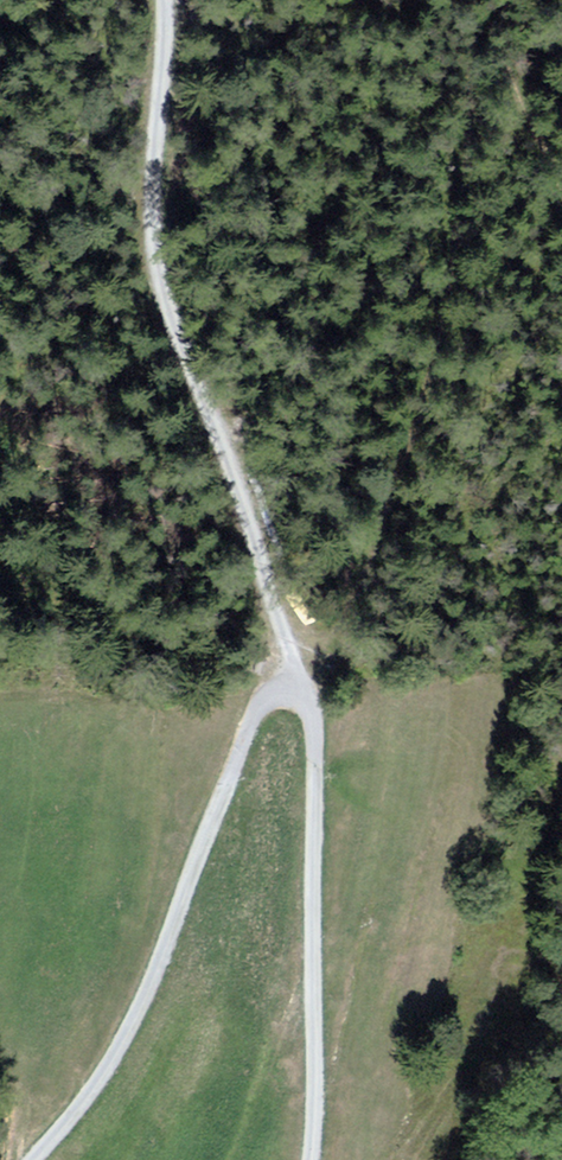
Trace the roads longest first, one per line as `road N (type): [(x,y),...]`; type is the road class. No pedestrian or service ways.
road 1 (track): [(168,0),(151,199),(159,279),(288,648),(294,694),(371,561),(440,344),(475,61)]
road 2 (track): [(31,1159),(97,1088),(127,1038),(225,789)]
road 3 (track): [(310,1159),(315,740)]
road 4 (unclassified): [(225,789),(251,720),(269,696),(302,699),(315,740)]

